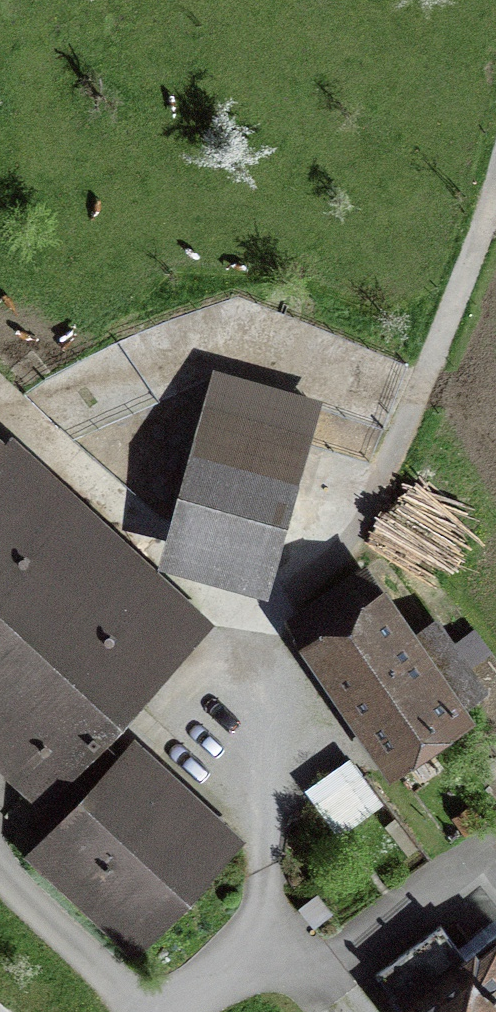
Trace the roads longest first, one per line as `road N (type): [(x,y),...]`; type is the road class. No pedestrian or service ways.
road 1 (unclassified): [(495,203),(433,372),(370,503),(273,655),(262,947),(177,1011)]
road 2 (track): [(273,655),(0,428)]
road 3 (track): [(0,871),(135,1011)]

